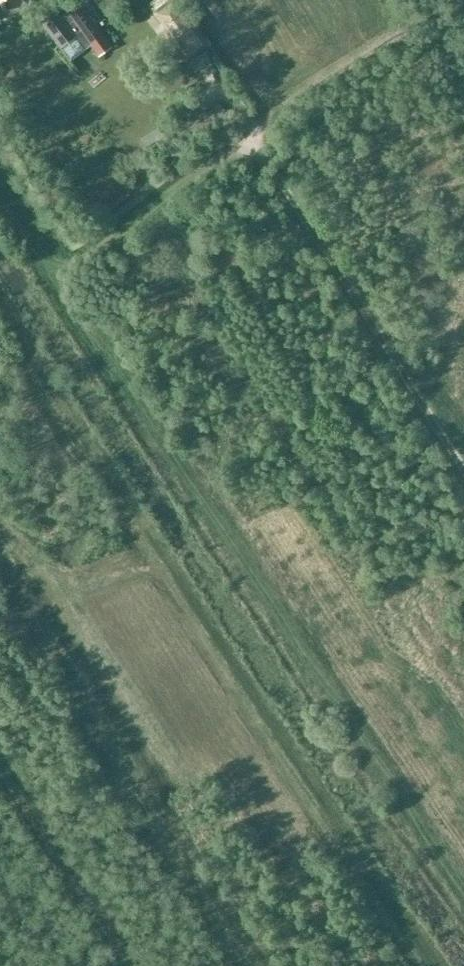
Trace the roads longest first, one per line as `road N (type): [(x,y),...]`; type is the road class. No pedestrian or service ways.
road 1 (track): [(463,897),(53,279)]
road 2 (track): [(463,458),(253,137)]
road 3 (track): [(0,197),(53,279),(253,137)]
road 4 (track): [(129,965),(0,771)]

